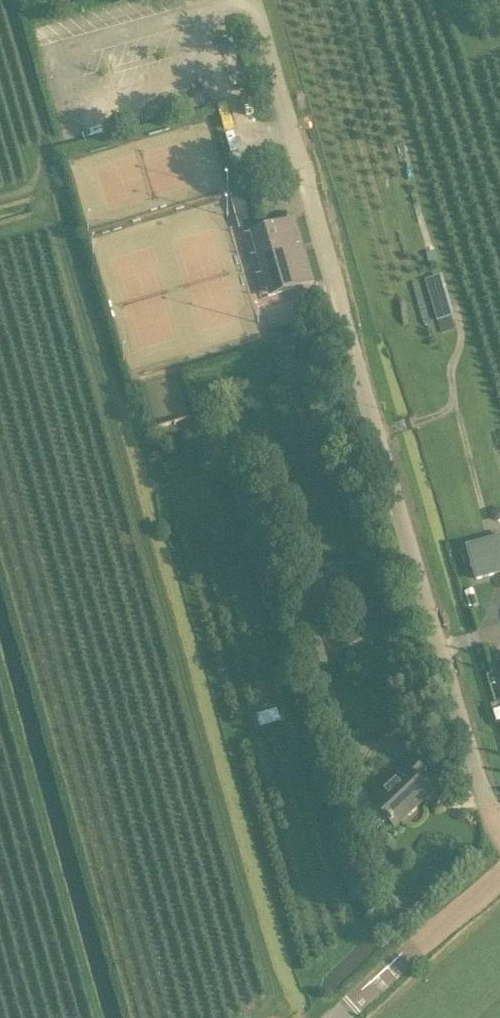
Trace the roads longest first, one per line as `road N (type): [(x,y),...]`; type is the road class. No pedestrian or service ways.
road 1 (unclassified): [(499,832),(254,0)]
road 2 (tertiary): [(344,1017),(499,871)]

